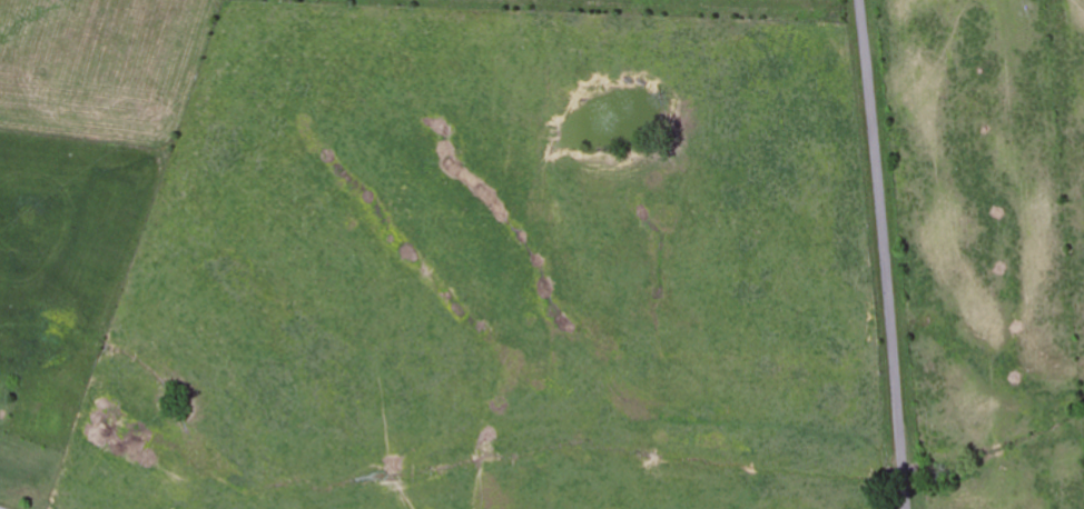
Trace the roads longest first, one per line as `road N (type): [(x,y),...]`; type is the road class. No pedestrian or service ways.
road 1 (residential): [(906,508),(858,0)]

